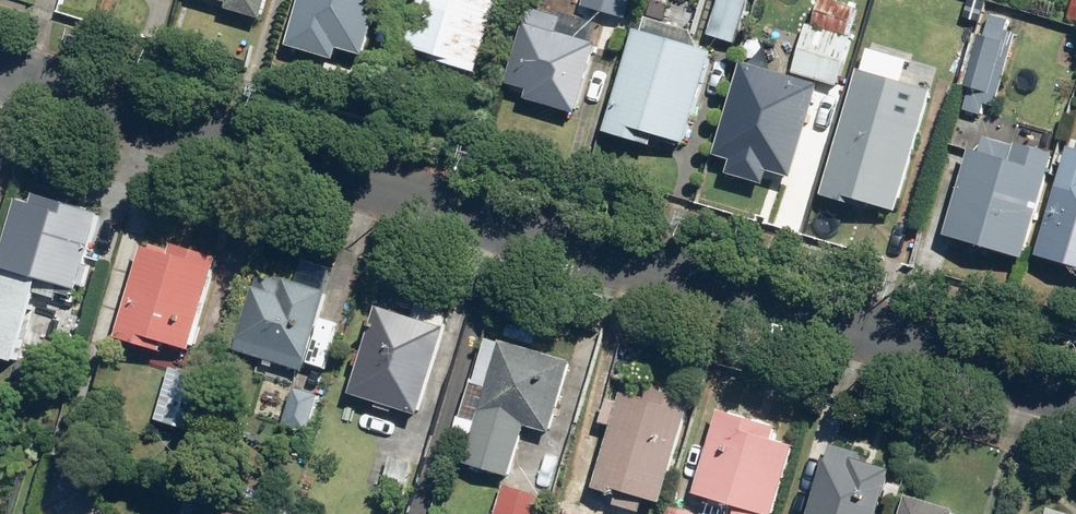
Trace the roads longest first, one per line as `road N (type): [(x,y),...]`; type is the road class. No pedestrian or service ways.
road 1 (residential): [(1075,393),(0,69)]

